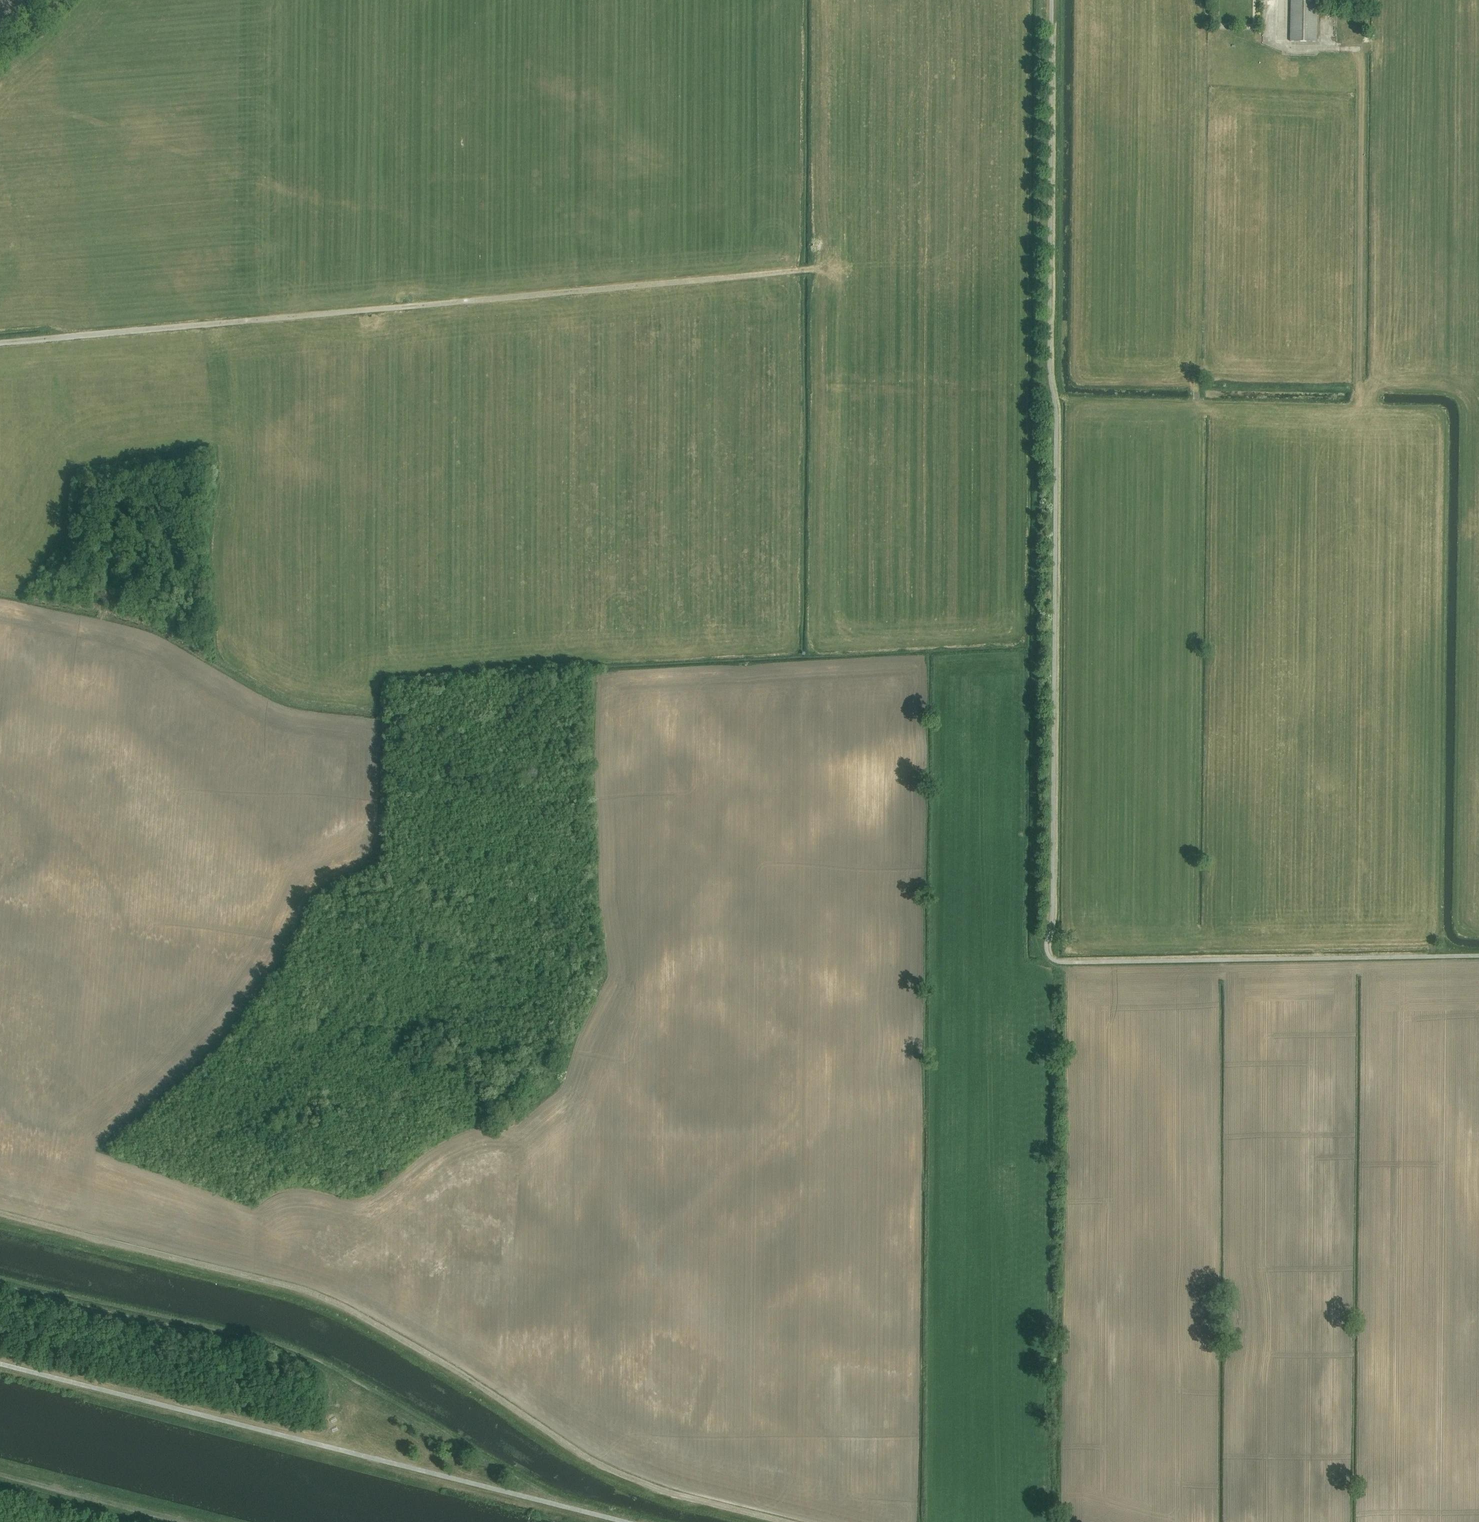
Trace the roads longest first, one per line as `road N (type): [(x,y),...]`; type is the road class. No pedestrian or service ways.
road 1 (track): [(0,1213),(321,1296),(442,1361),(619,1472),(787,1521)]
road 2 (track): [(0,343),(814,268)]
road 3 (track): [(552,1503),(321,1364),(0,1281)]

